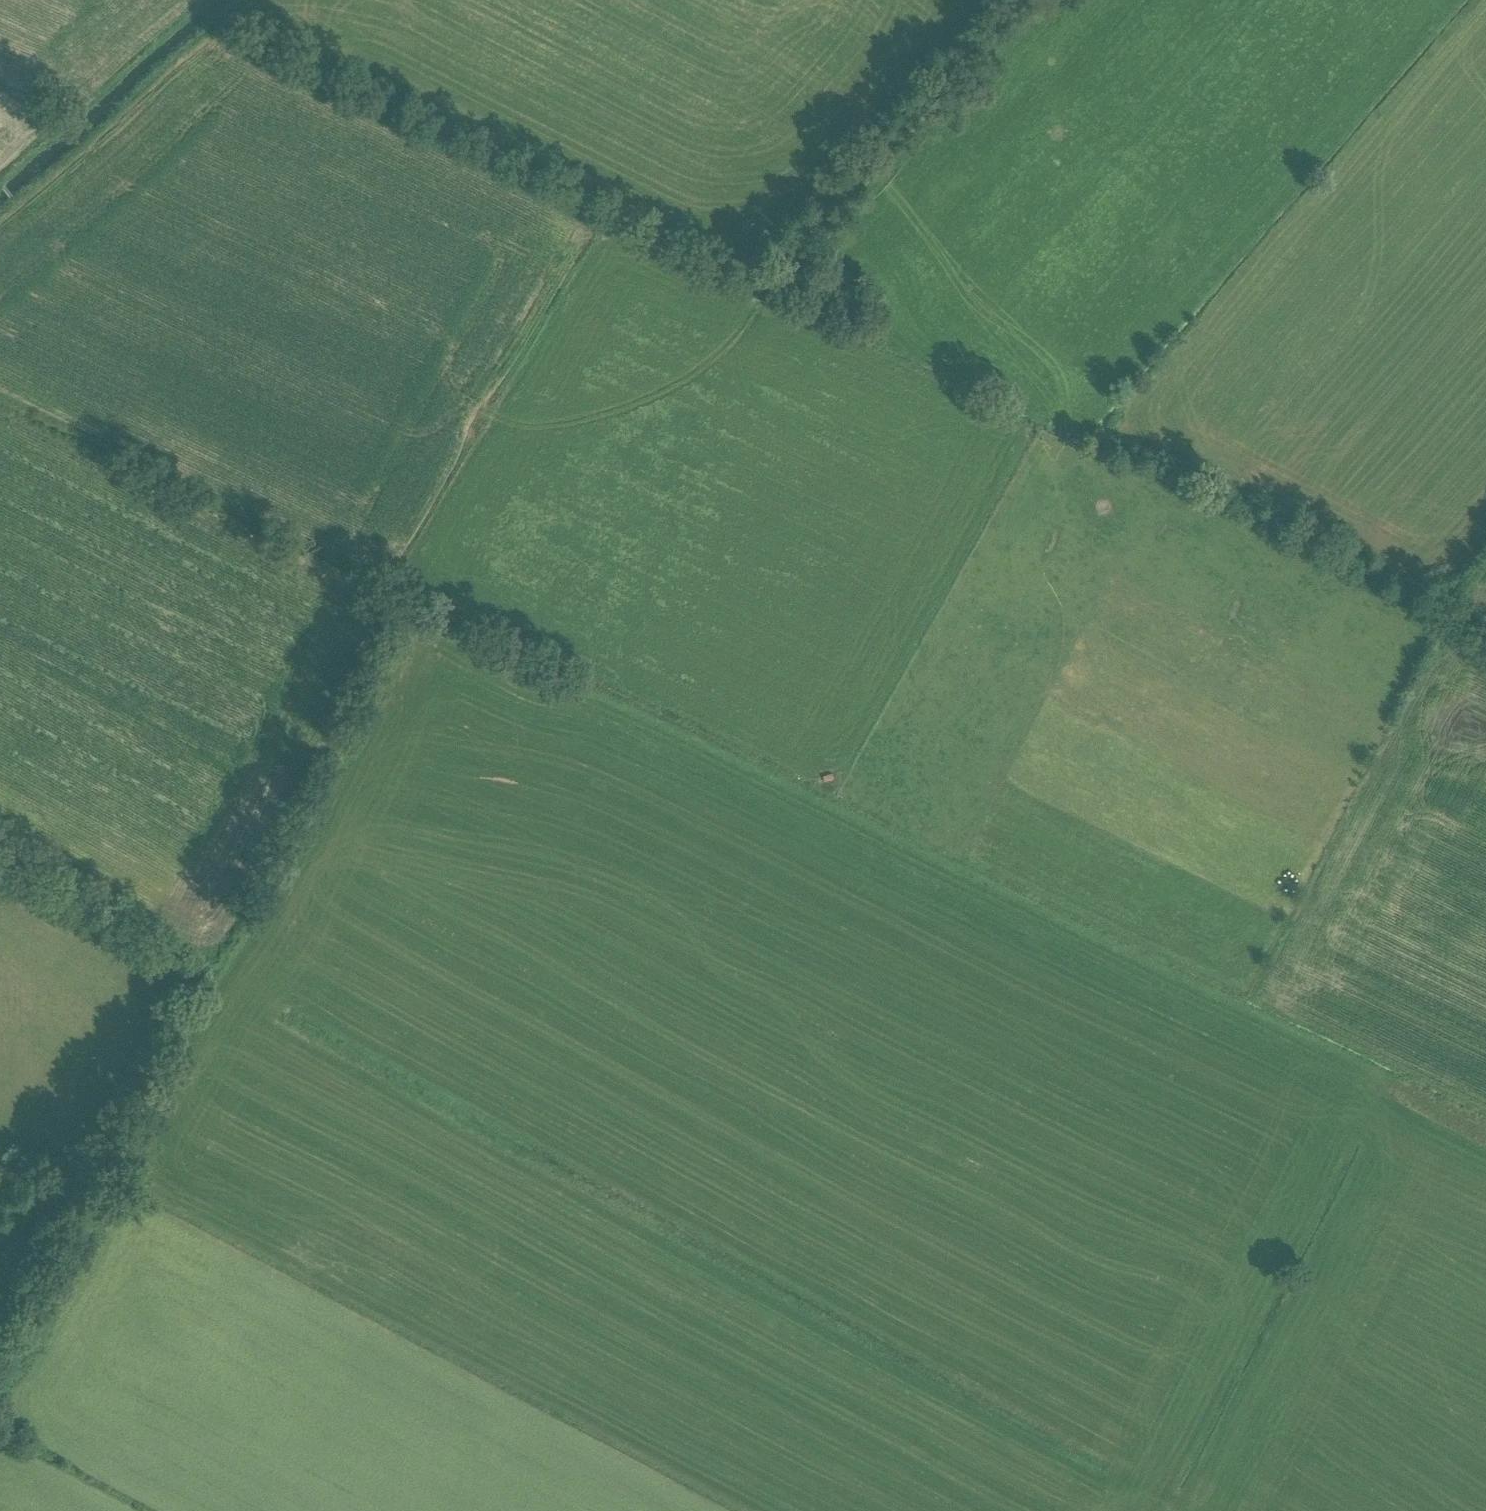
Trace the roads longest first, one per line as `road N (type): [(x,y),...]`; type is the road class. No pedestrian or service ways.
road 1 (track): [(477,409),(522,425),(742,325),(1020,0)]

